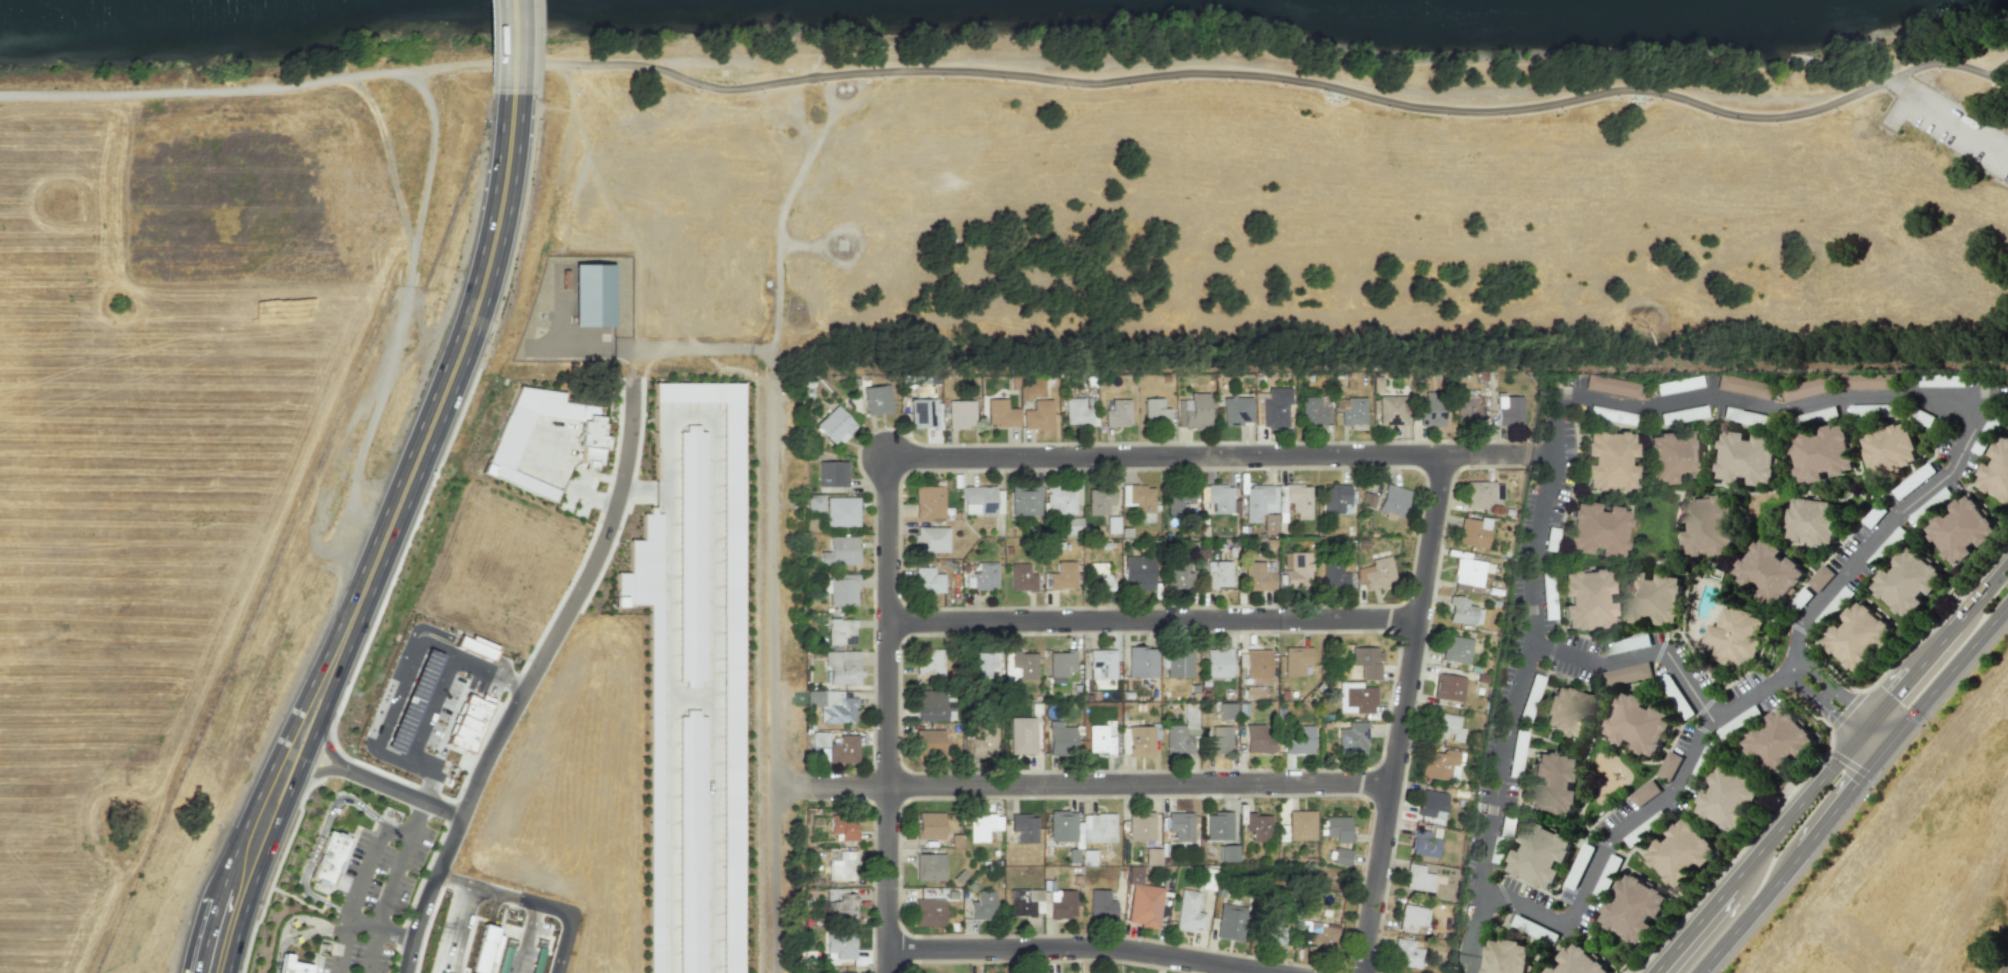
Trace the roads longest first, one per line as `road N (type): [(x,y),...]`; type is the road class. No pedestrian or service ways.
road 1 (residential): [(2007,161),(1888,81),(1810,99),(1386,89),(1205,63),(990,59),(856,66),(853,73)]
road 2 (residential): [(776,972),(773,350),(524,347)]
road 3 (residential): [(1531,452),(887,459)]
road 4 (secondary): [(320,689),(481,293),(512,92)]
road 5 (residential): [(1392,781),(775,786)]
road 6 (residential): [(1418,616),(889,622)]
road 7 (residential): [(1444,453),(1359,972)]
road 8 (residential): [(887,459),(887,972)]
road 9 (residential): [(1279,972),(1117,948),(887,947)]
road 10 (track): [(0,98),(176,94),(342,77)]
road 11 (track): [(550,62),(569,77),(595,175),(695,349)]
road 12 (secondary): [(1857,738),(1652,972)]
road 13 (residential): [(836,104),(781,208),(773,350)]
road 14 (track): [(389,72),(417,84),(433,116),(407,285)]
road 15 (secondary): [(211,972),(282,779)]
road 16 (track): [(342,77),(371,99),(413,252)]
road 17 (track): [(550,62),(744,60)]
road 18 (secondary): [(1890,739),(2007,602)]
road 19 (secondary): [(1695,972),(1800,848)]
road 20 (track): [(389,72),(550,62)]
road 21 (secondary): [(1955,625),(1871,721)]
road 22 (secondary): [(1800,848),(1876,755)]

